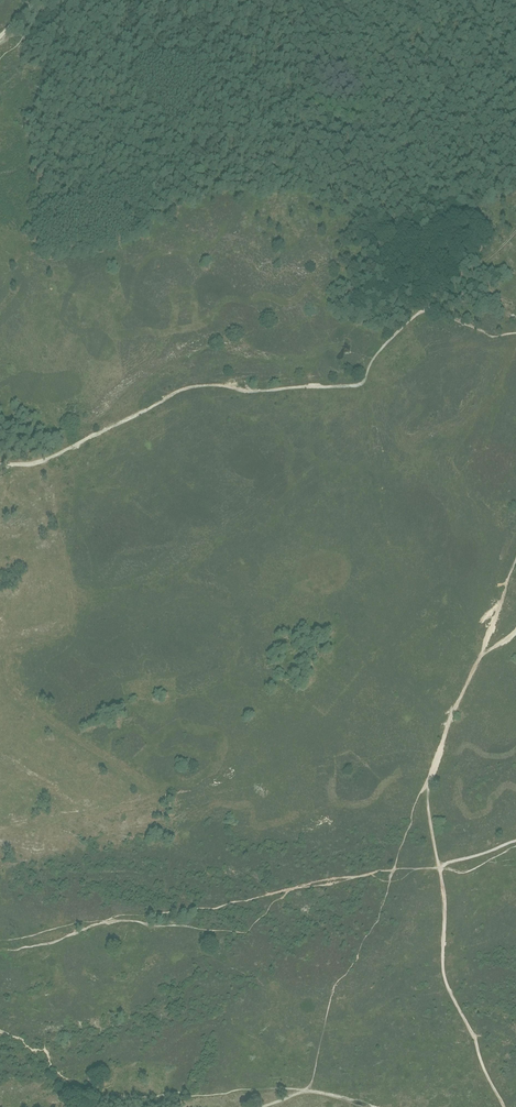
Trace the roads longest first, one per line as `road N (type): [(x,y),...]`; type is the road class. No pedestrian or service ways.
road 1 (track): [(0,463),(41,461),(191,386),(360,385),(379,352),(428,308)]

